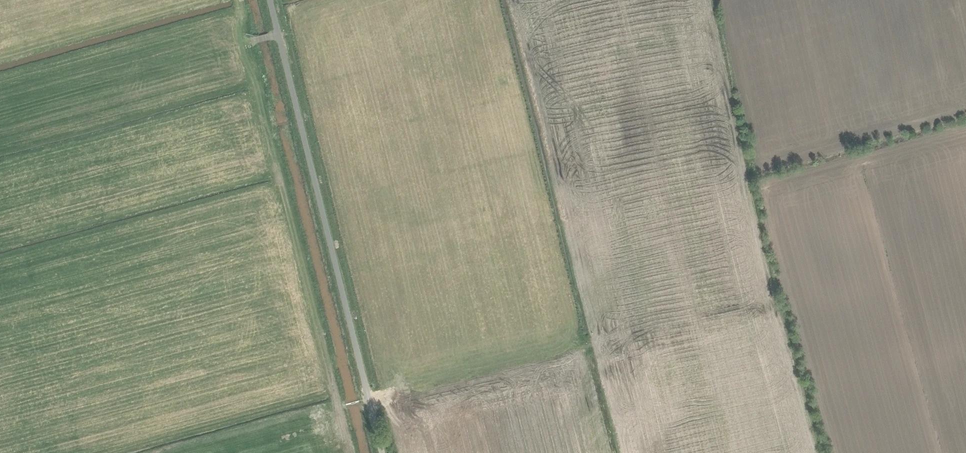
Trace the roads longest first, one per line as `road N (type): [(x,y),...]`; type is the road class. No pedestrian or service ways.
road 1 (unclassified): [(381,452),(270,0)]

